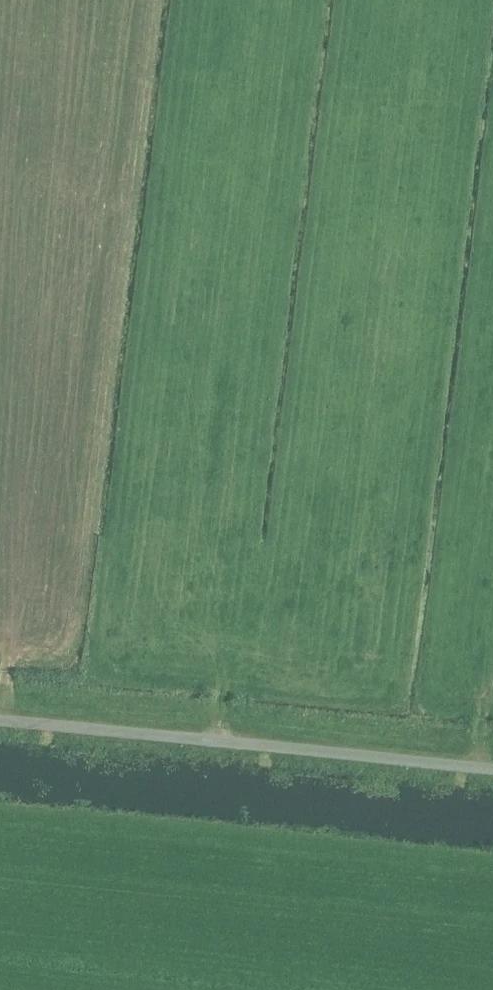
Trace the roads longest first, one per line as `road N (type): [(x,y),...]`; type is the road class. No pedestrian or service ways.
road 1 (unclassified): [(492,771),(0,721)]

